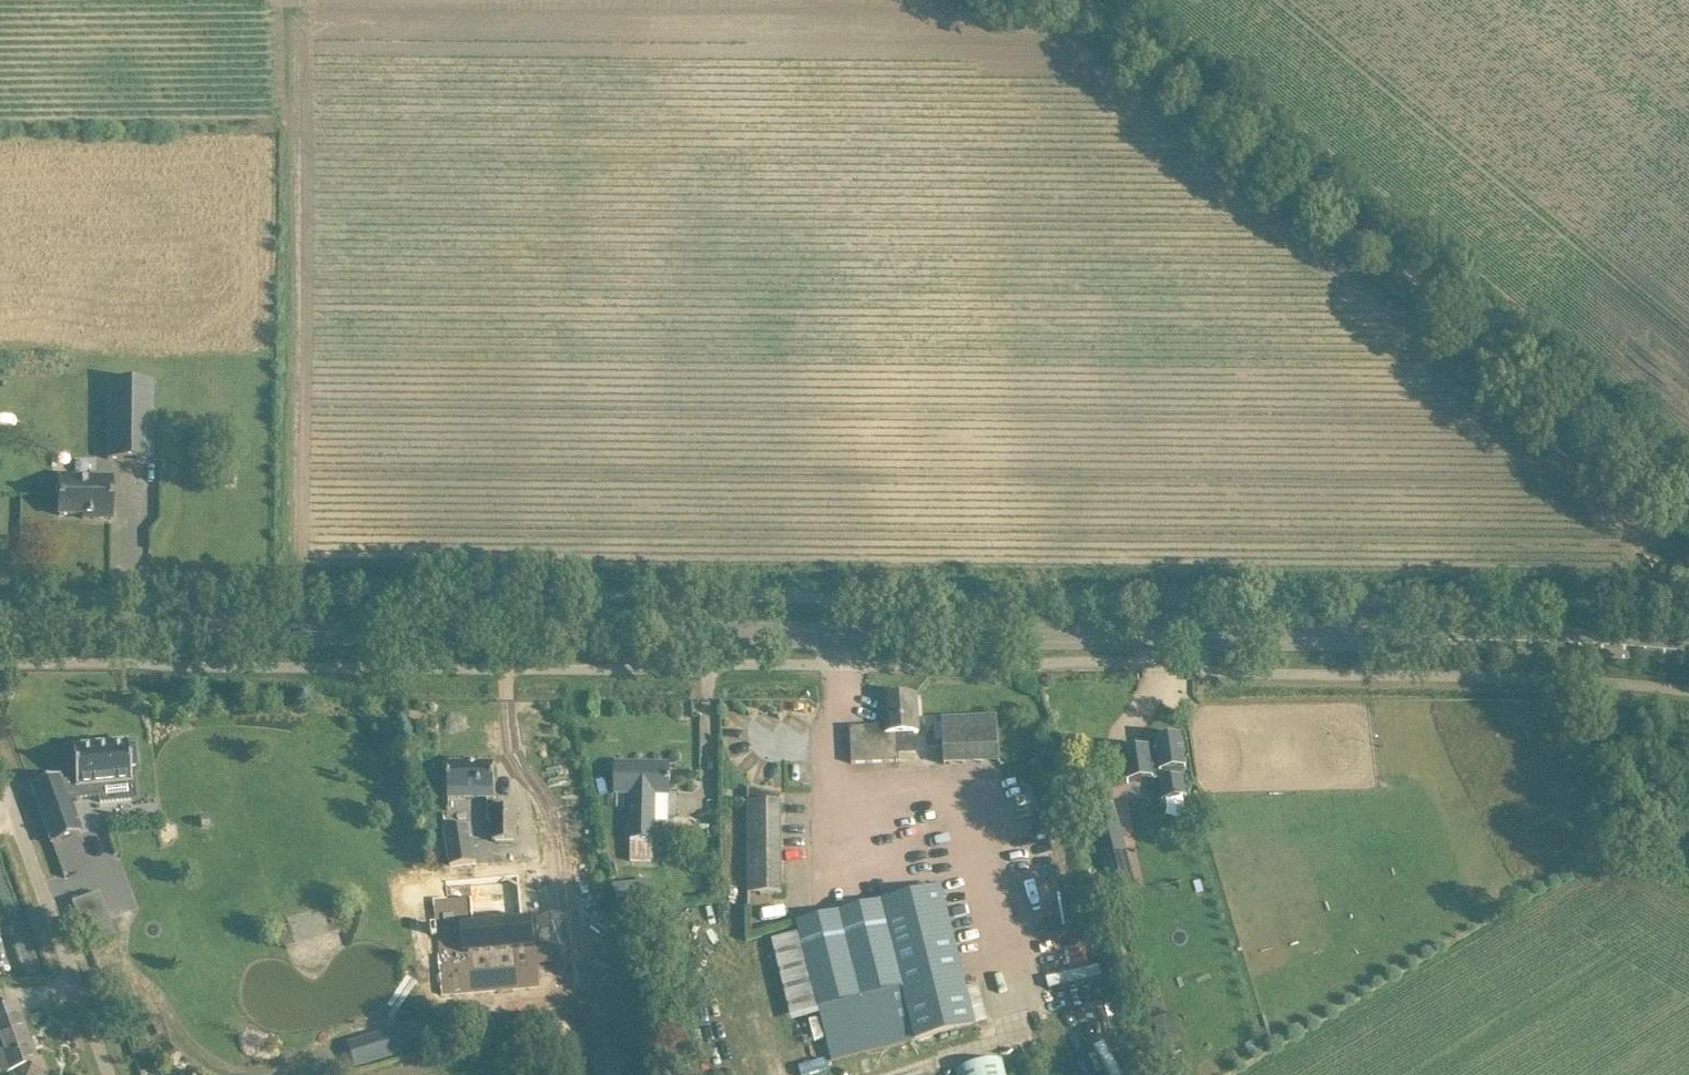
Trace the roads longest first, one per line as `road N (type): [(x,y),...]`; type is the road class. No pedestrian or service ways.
road 1 (tertiary): [(1688,650),(1559,641),(0,636)]
road 2 (track): [(1086,0),(1688,494)]
road 3 (unclassified): [(108,1074),(0,777)]

